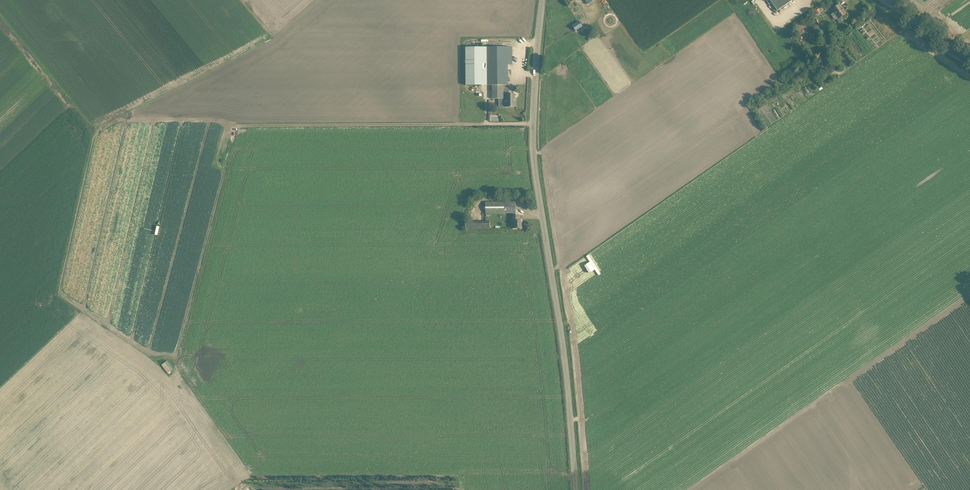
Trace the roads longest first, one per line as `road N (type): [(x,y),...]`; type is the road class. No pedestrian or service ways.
road 1 (tertiary): [(576,489),(533,144),(542,0)]

